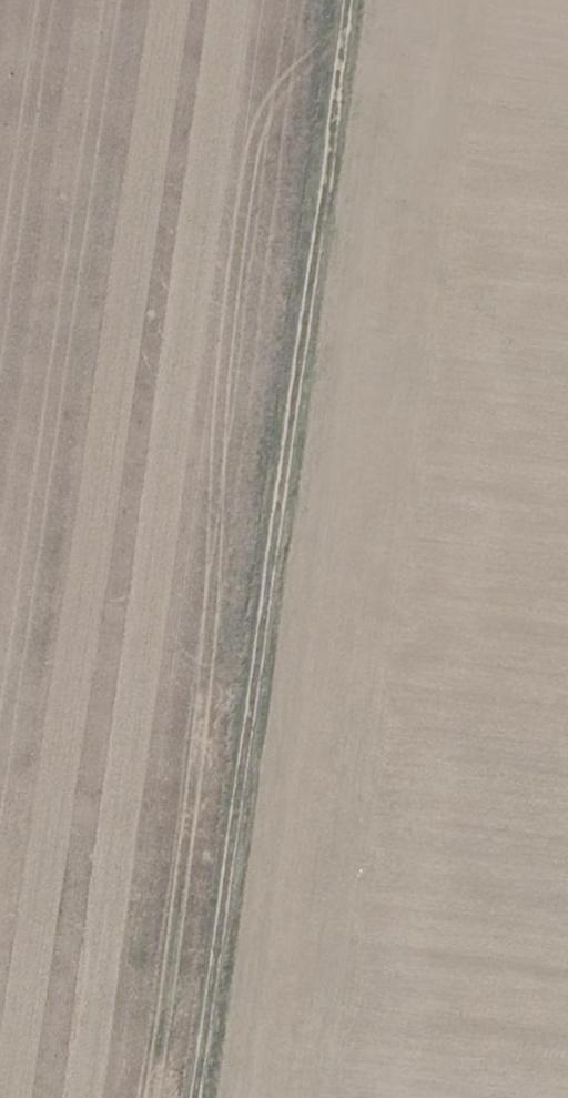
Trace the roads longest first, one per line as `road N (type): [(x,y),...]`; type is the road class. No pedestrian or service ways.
road 1 (track): [(203,1097),(357,0)]

